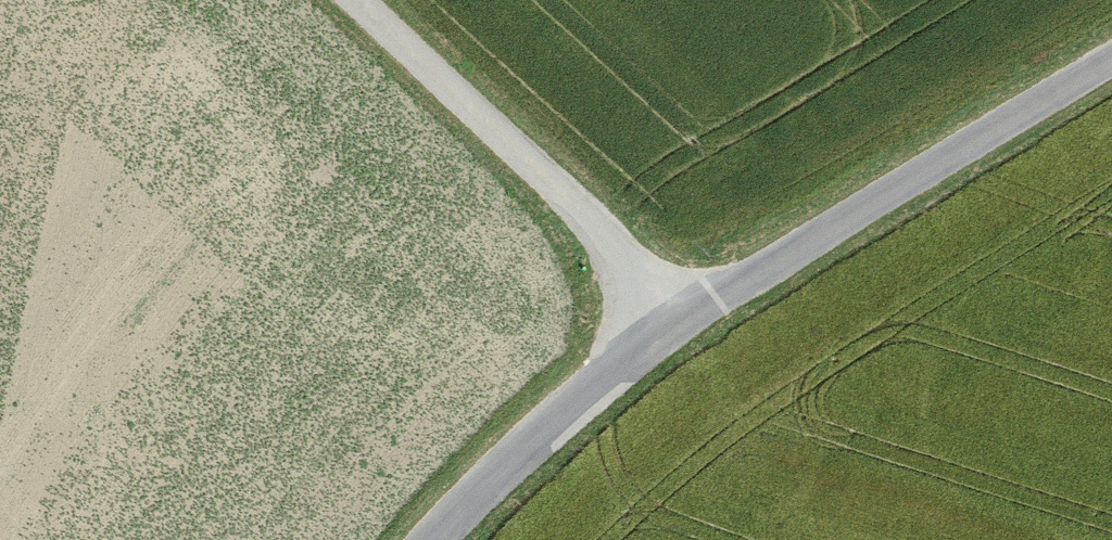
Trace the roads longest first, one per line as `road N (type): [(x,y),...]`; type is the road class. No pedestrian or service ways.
road 1 (tertiary): [(670,324),(1111,59)]
road 2 (unclassified): [(670,324),(341,0)]
road 3 (tertiary): [(438,539),(539,431),(670,324)]

